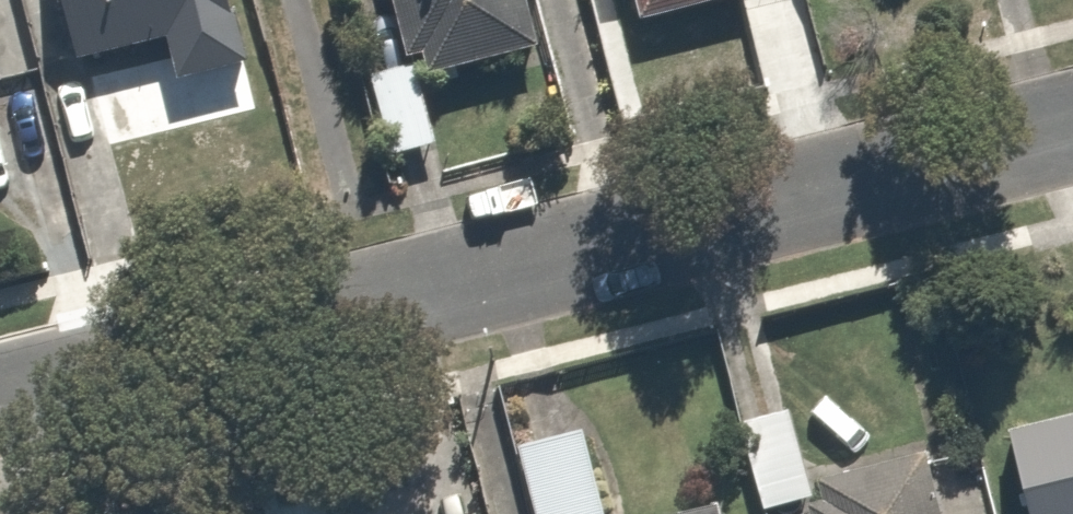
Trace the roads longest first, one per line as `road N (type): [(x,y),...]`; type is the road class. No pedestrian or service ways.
road 1 (residential): [(0,395),(1072,130)]

